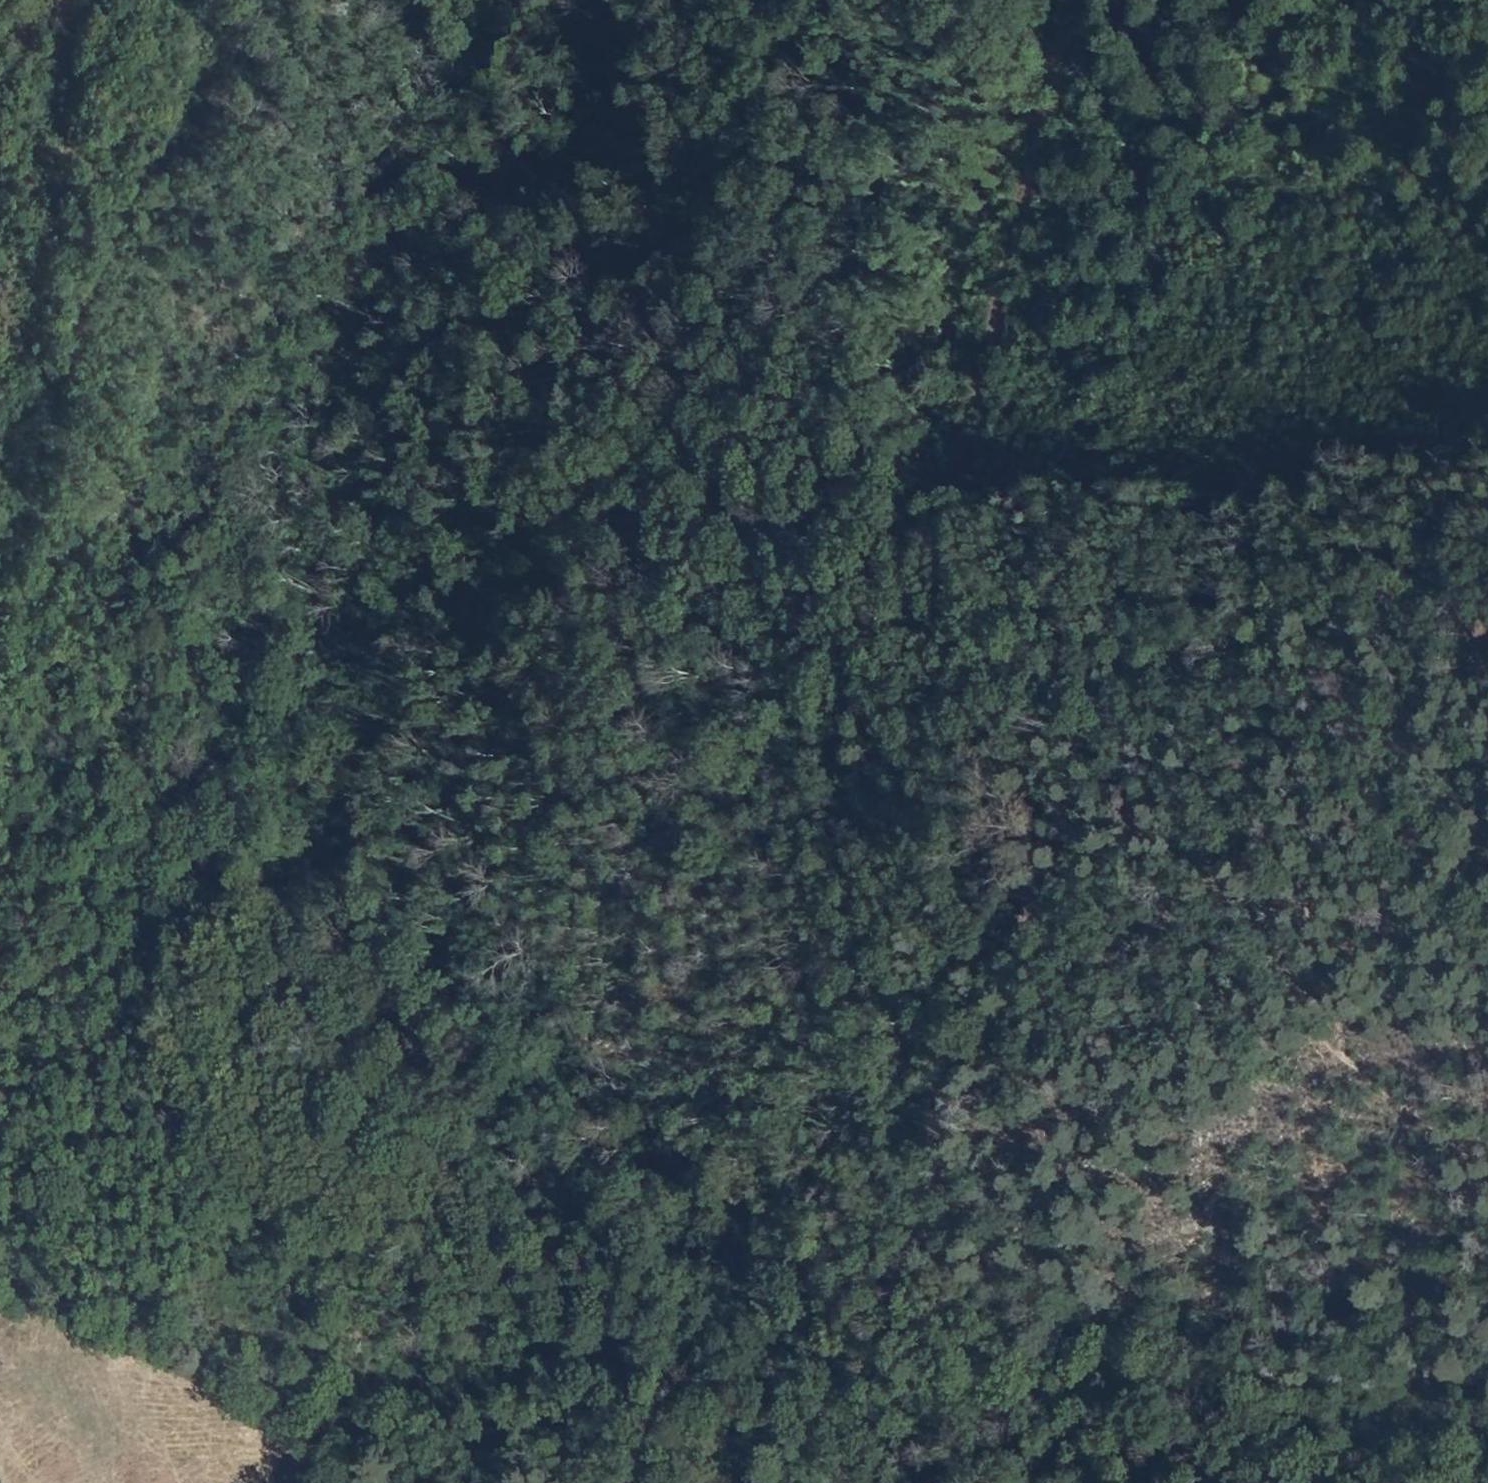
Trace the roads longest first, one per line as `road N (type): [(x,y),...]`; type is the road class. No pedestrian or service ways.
road 1 (track): [(1074,0),(1057,121),(987,368),(1002,400),(1179,443),(1487,437)]

